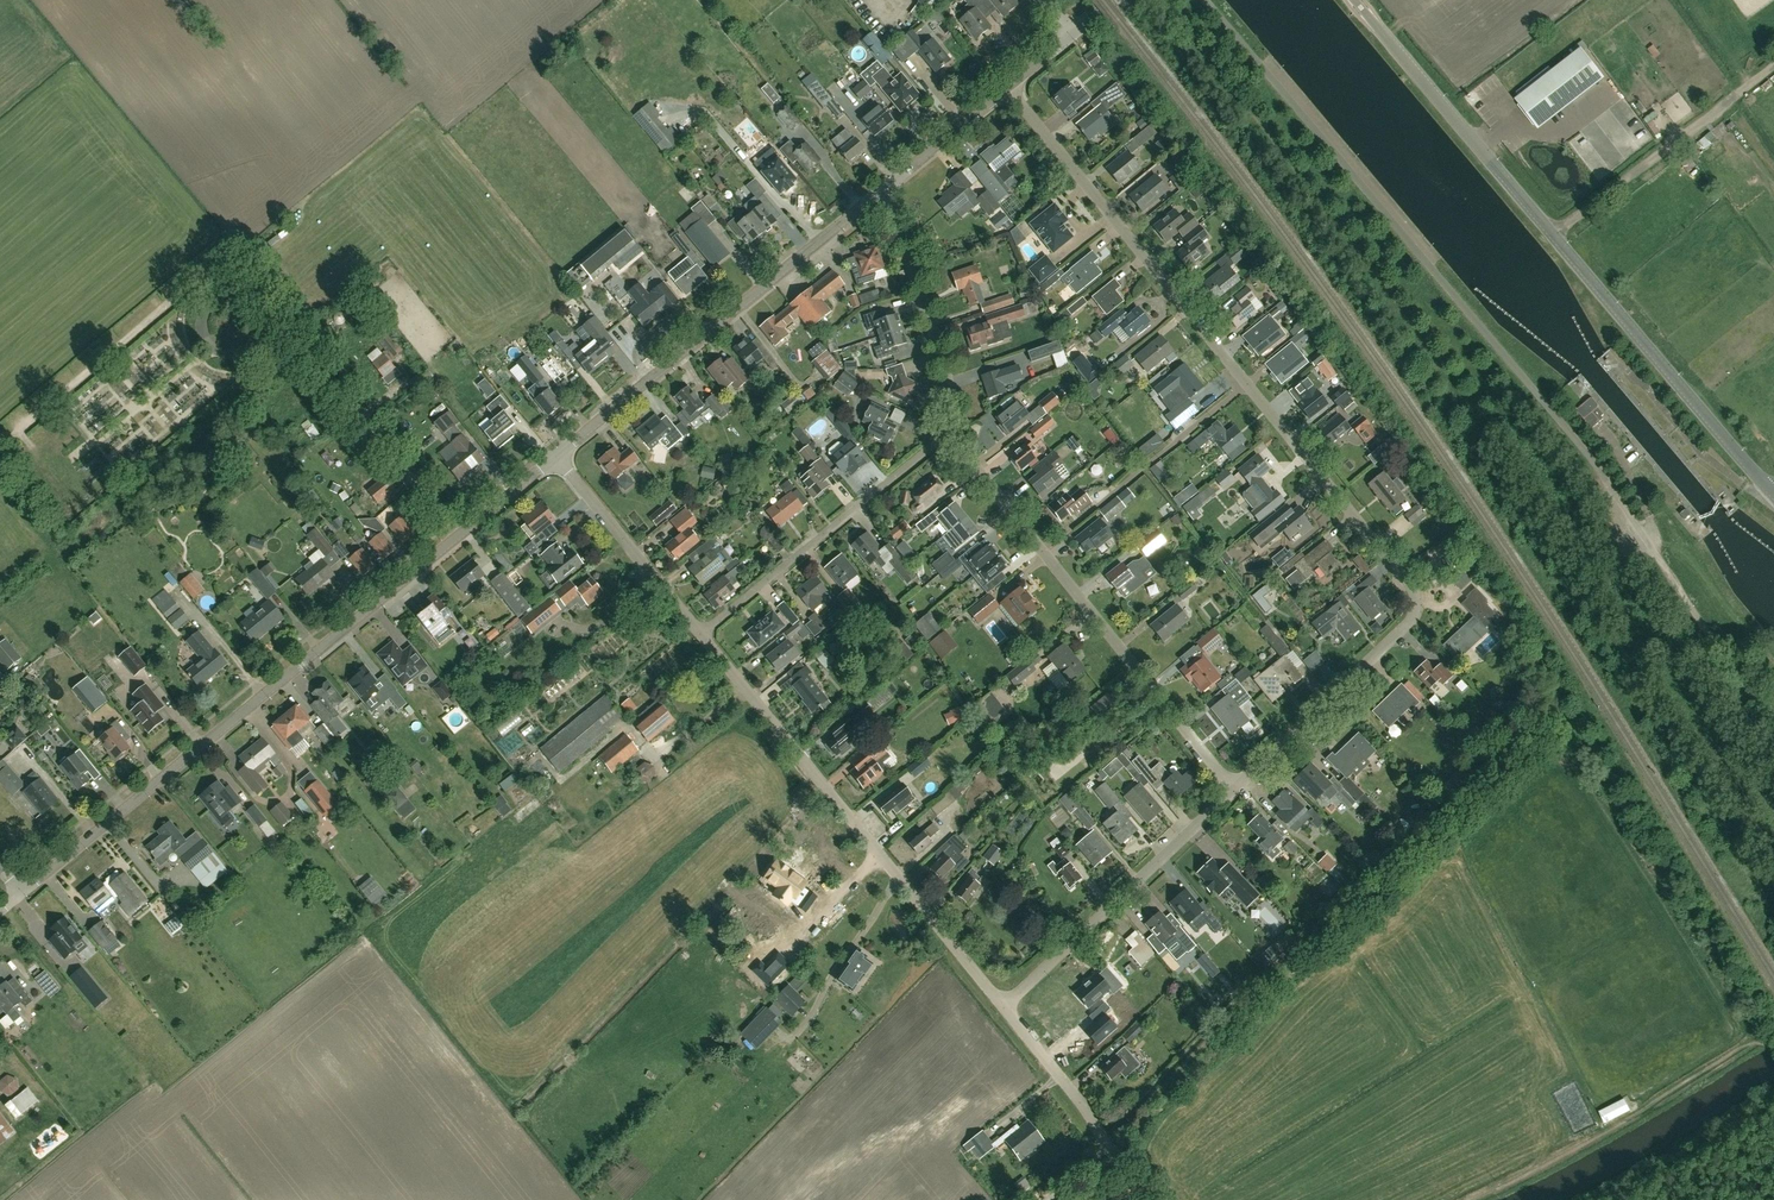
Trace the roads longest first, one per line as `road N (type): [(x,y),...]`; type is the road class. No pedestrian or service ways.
road 1 (unclassified): [(1773,729),(1541,393),(1204,0)]
road 2 (residential): [(1232,790),(1412,619),(1417,602),(1007,87)]
road 3 (tertiary): [(1773,496),(1355,0)]
road 4 (tertiary): [(20,893),(459,535)]
road 5 (residential): [(701,633),(1004,1007)]
road 6 (residential): [(1232,790),(953,439)]
road 7 (tertiary): [(555,456),(885,187)]
road 8 (track): [(1773,1048),(1750,1043),(1619,1125),(1472,1199)]
road 9 (residential): [(459,535),(245,275)]
road 10 (residential): [(701,633),(937,443),(953,439)]
road 11 (residential): [(1004,1007),(1232,790)]
road 12 (track): [(1773,64),(1552,233)]
road 13 (residential): [(953,439),(944,364),(885,187)]
road 14 (residential): [(555,456),(701,633)]
road 15 (residential): [(1004,1007),(1112,1153)]
road 16 (tertiary): [(885,187),(1007,87)]
road 17 (tertiary): [(459,535),(555,456)]

